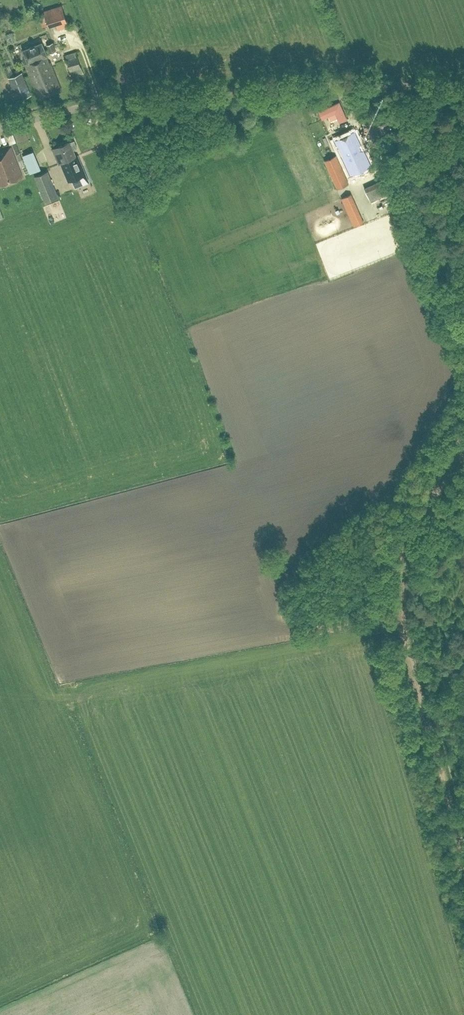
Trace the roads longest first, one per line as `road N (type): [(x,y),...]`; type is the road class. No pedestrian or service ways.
road 1 (unclassified): [(0,127),(93,105),(249,89),(463,88)]
road 2 (track): [(463,851),(417,688),(403,605),(413,530),(463,437)]

